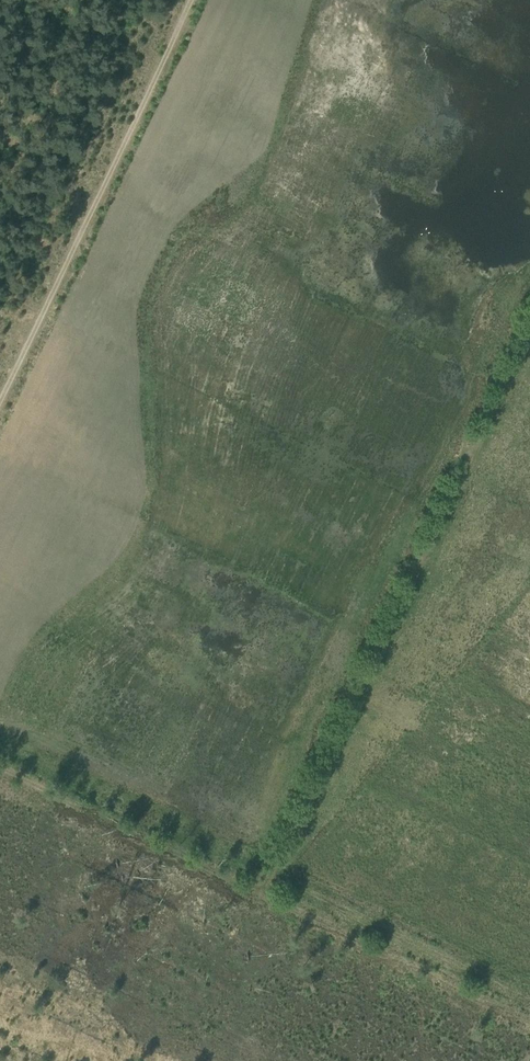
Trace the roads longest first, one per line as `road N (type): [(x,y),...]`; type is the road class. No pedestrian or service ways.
road 1 (track): [(529,332),(259,883)]
road 2 (track): [(191,0),(0,401)]
road 3 (track): [(259,883),(233,884),(0,766)]

